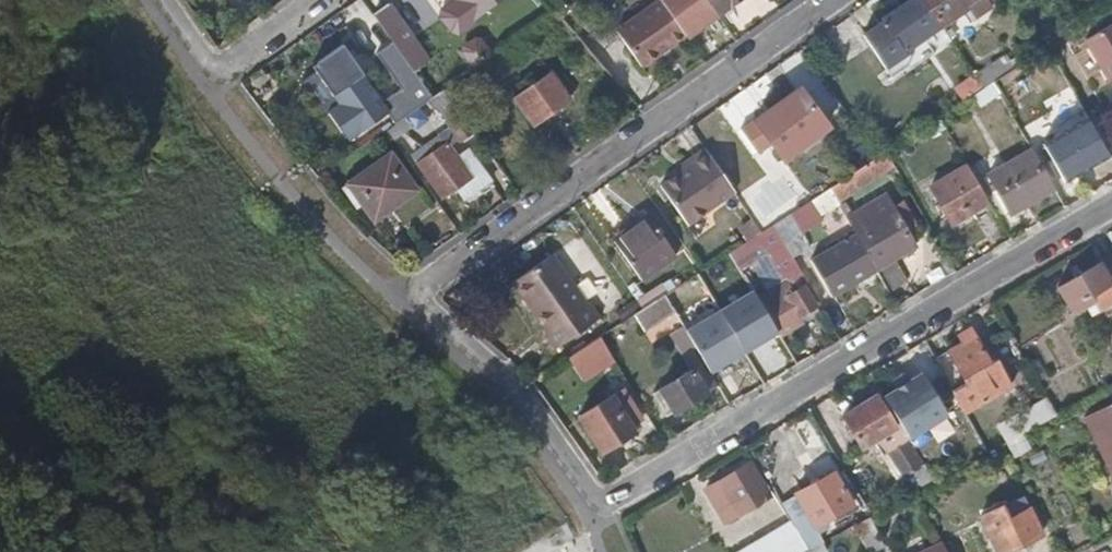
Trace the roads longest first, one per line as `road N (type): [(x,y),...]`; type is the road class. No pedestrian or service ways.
road 1 (residential): [(1111,204),(596,513)]
road 2 (residential): [(837,0),(443,275),(431,318)]
road 3 (unclassified): [(431,318),(505,387),(596,513)]
road 4 (residential): [(317,0),(224,67),(203,64)]

